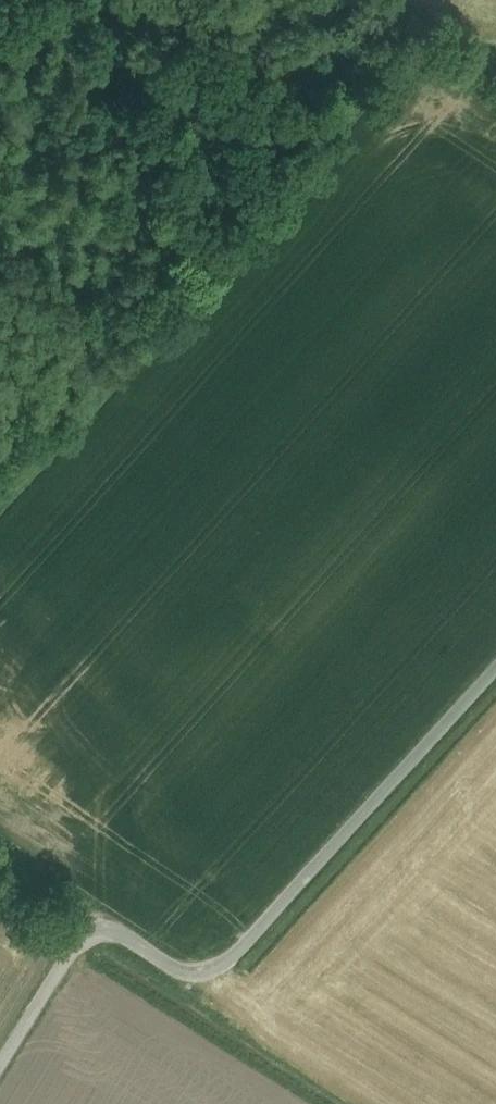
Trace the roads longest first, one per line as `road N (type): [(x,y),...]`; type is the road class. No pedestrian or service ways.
road 1 (unclassified): [(495,661),(229,958),(197,976),(169,974),(104,934),(69,944),(0,1055)]

